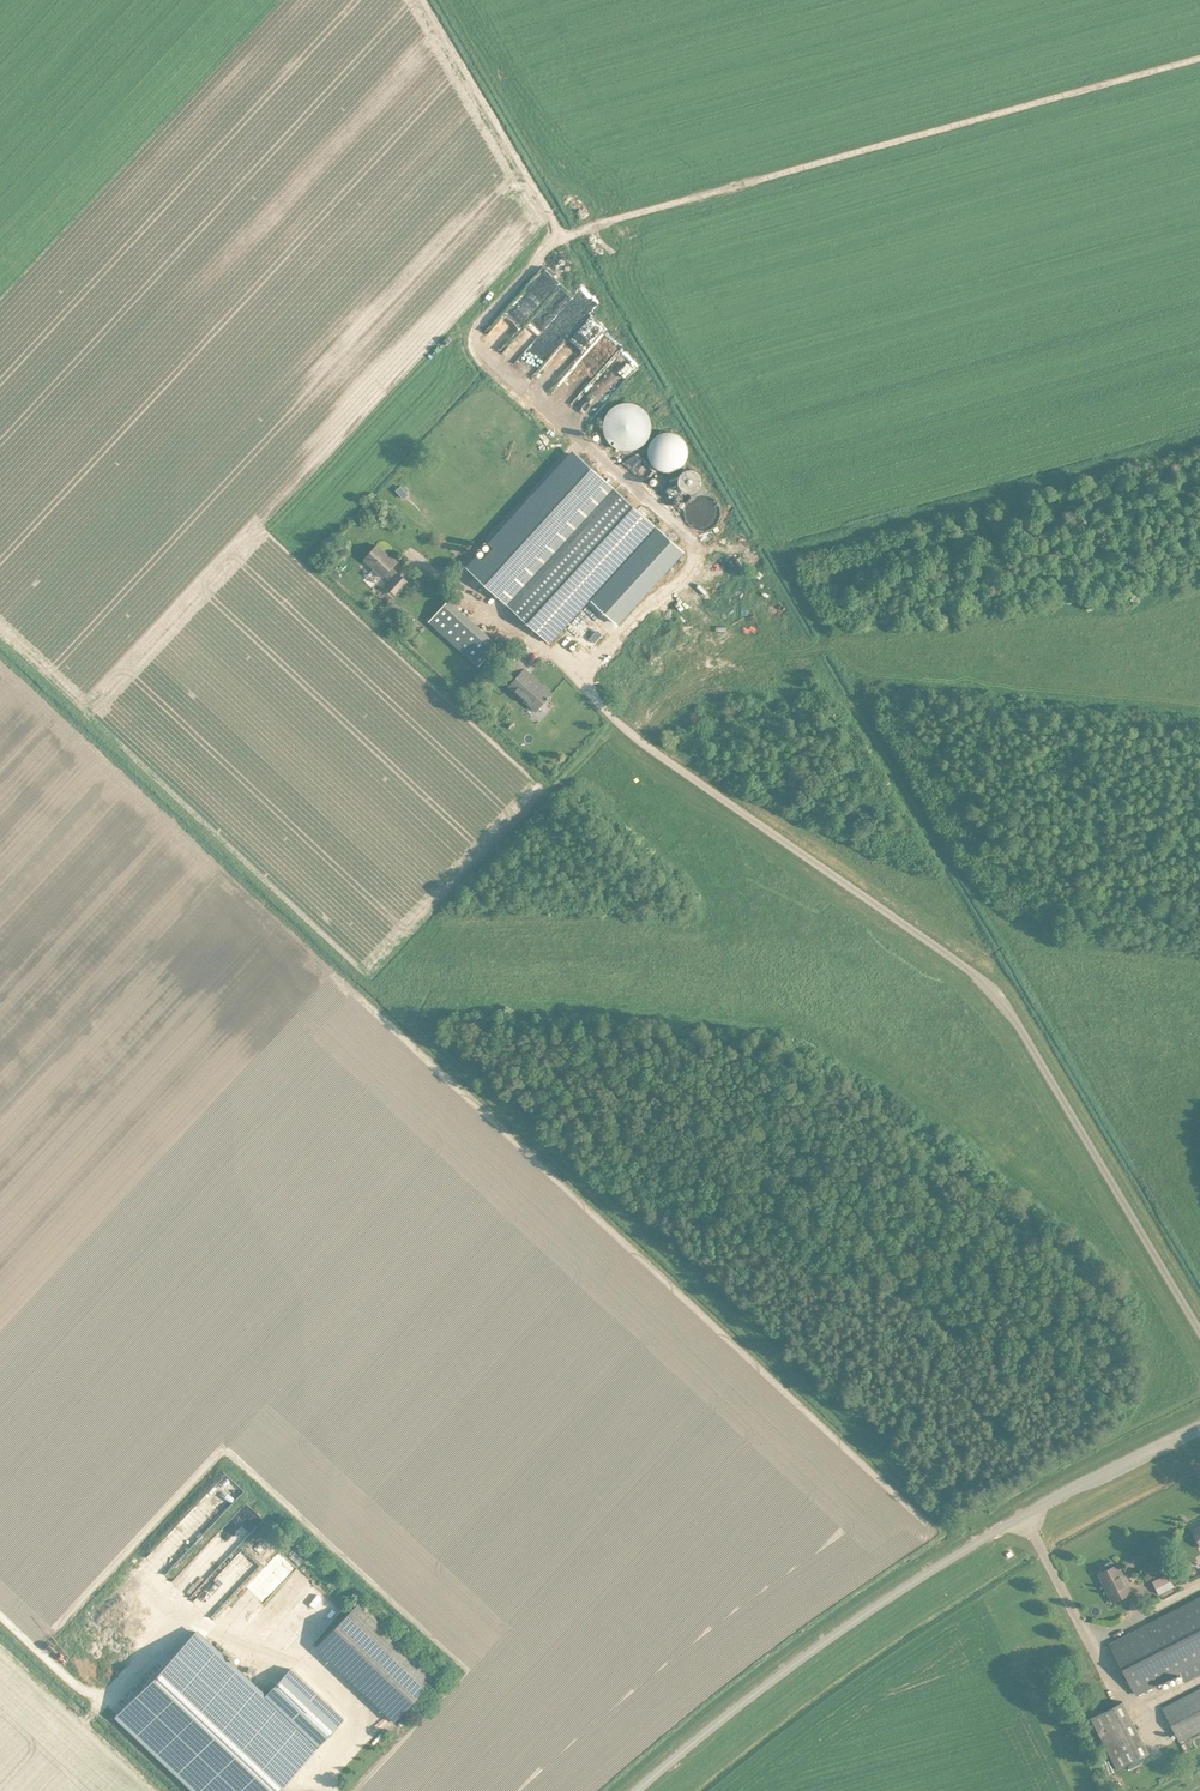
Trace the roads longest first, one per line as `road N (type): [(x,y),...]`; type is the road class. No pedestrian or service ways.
road 1 (track): [(1199,950),(997,920),(820,834),(711,913),(435,903),(427,923),(366,987),(859,1445),(928,1446),(964,1462),(1017,1516)]
road 2 (unclassified): [(1199,1339),(1009,1011),(651,754)]
road 3 (unclassified): [(1199,1422),(894,1588),(746,1690),(630,1790)]

